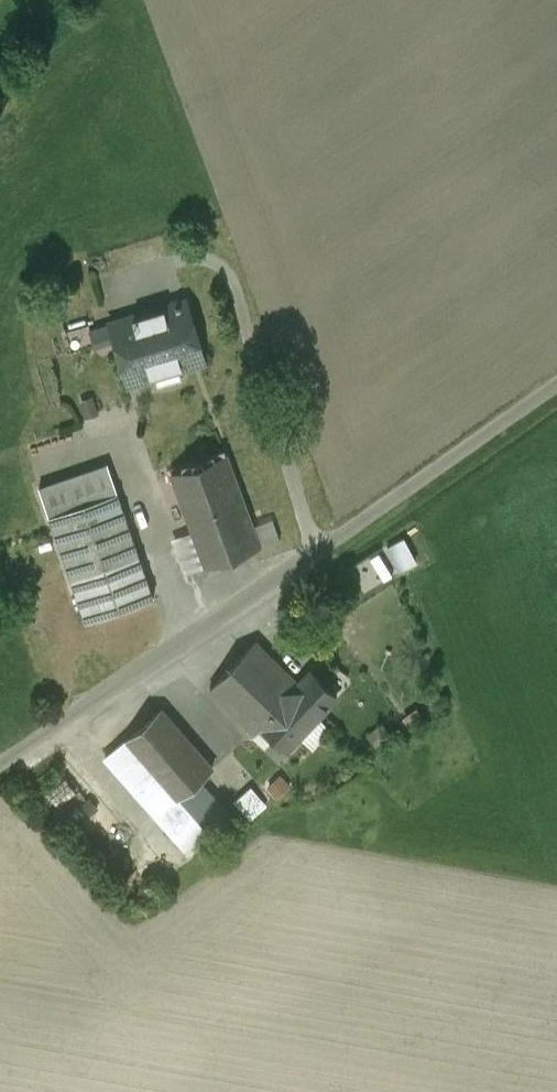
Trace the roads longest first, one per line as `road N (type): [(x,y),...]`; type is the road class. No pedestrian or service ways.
road 1 (unclassified): [(556,385),(0,762)]

